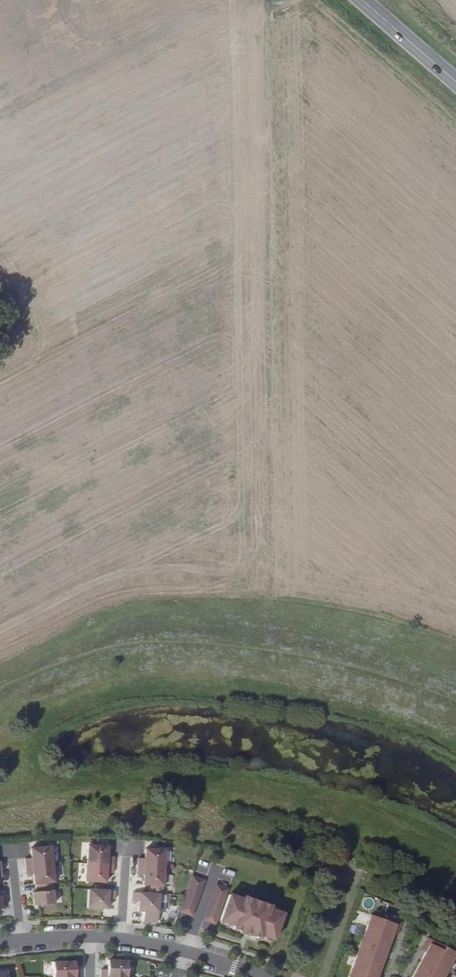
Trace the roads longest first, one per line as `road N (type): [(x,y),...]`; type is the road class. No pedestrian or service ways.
road 1 (residential): [(0,941),(121,937),(264,976)]
road 2 (primary): [(455,82),(359,0)]

